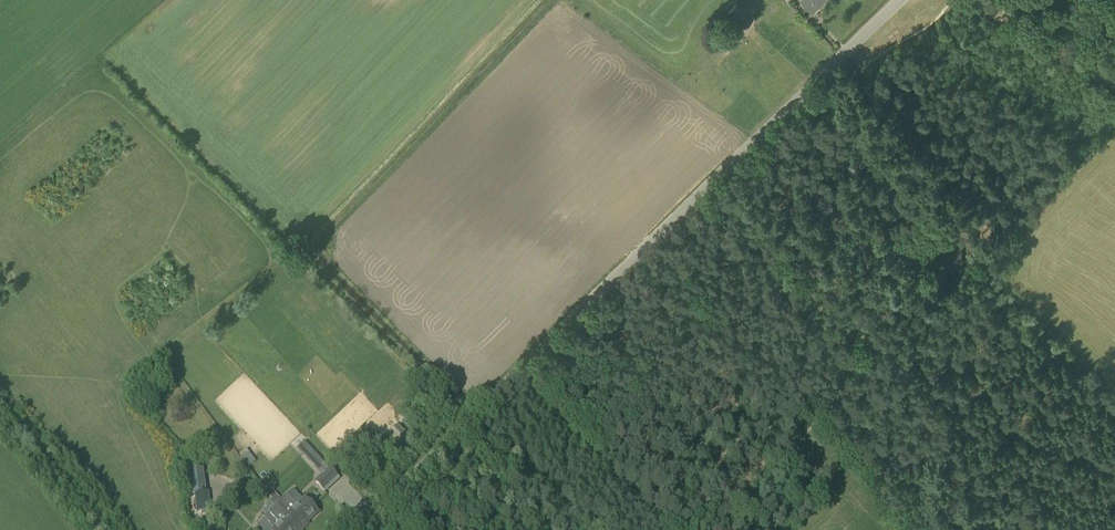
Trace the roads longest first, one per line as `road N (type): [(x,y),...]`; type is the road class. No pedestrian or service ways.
road 1 (unclassified): [(361,529),(901,0)]
road 2 (track): [(1114,85),(971,0)]

